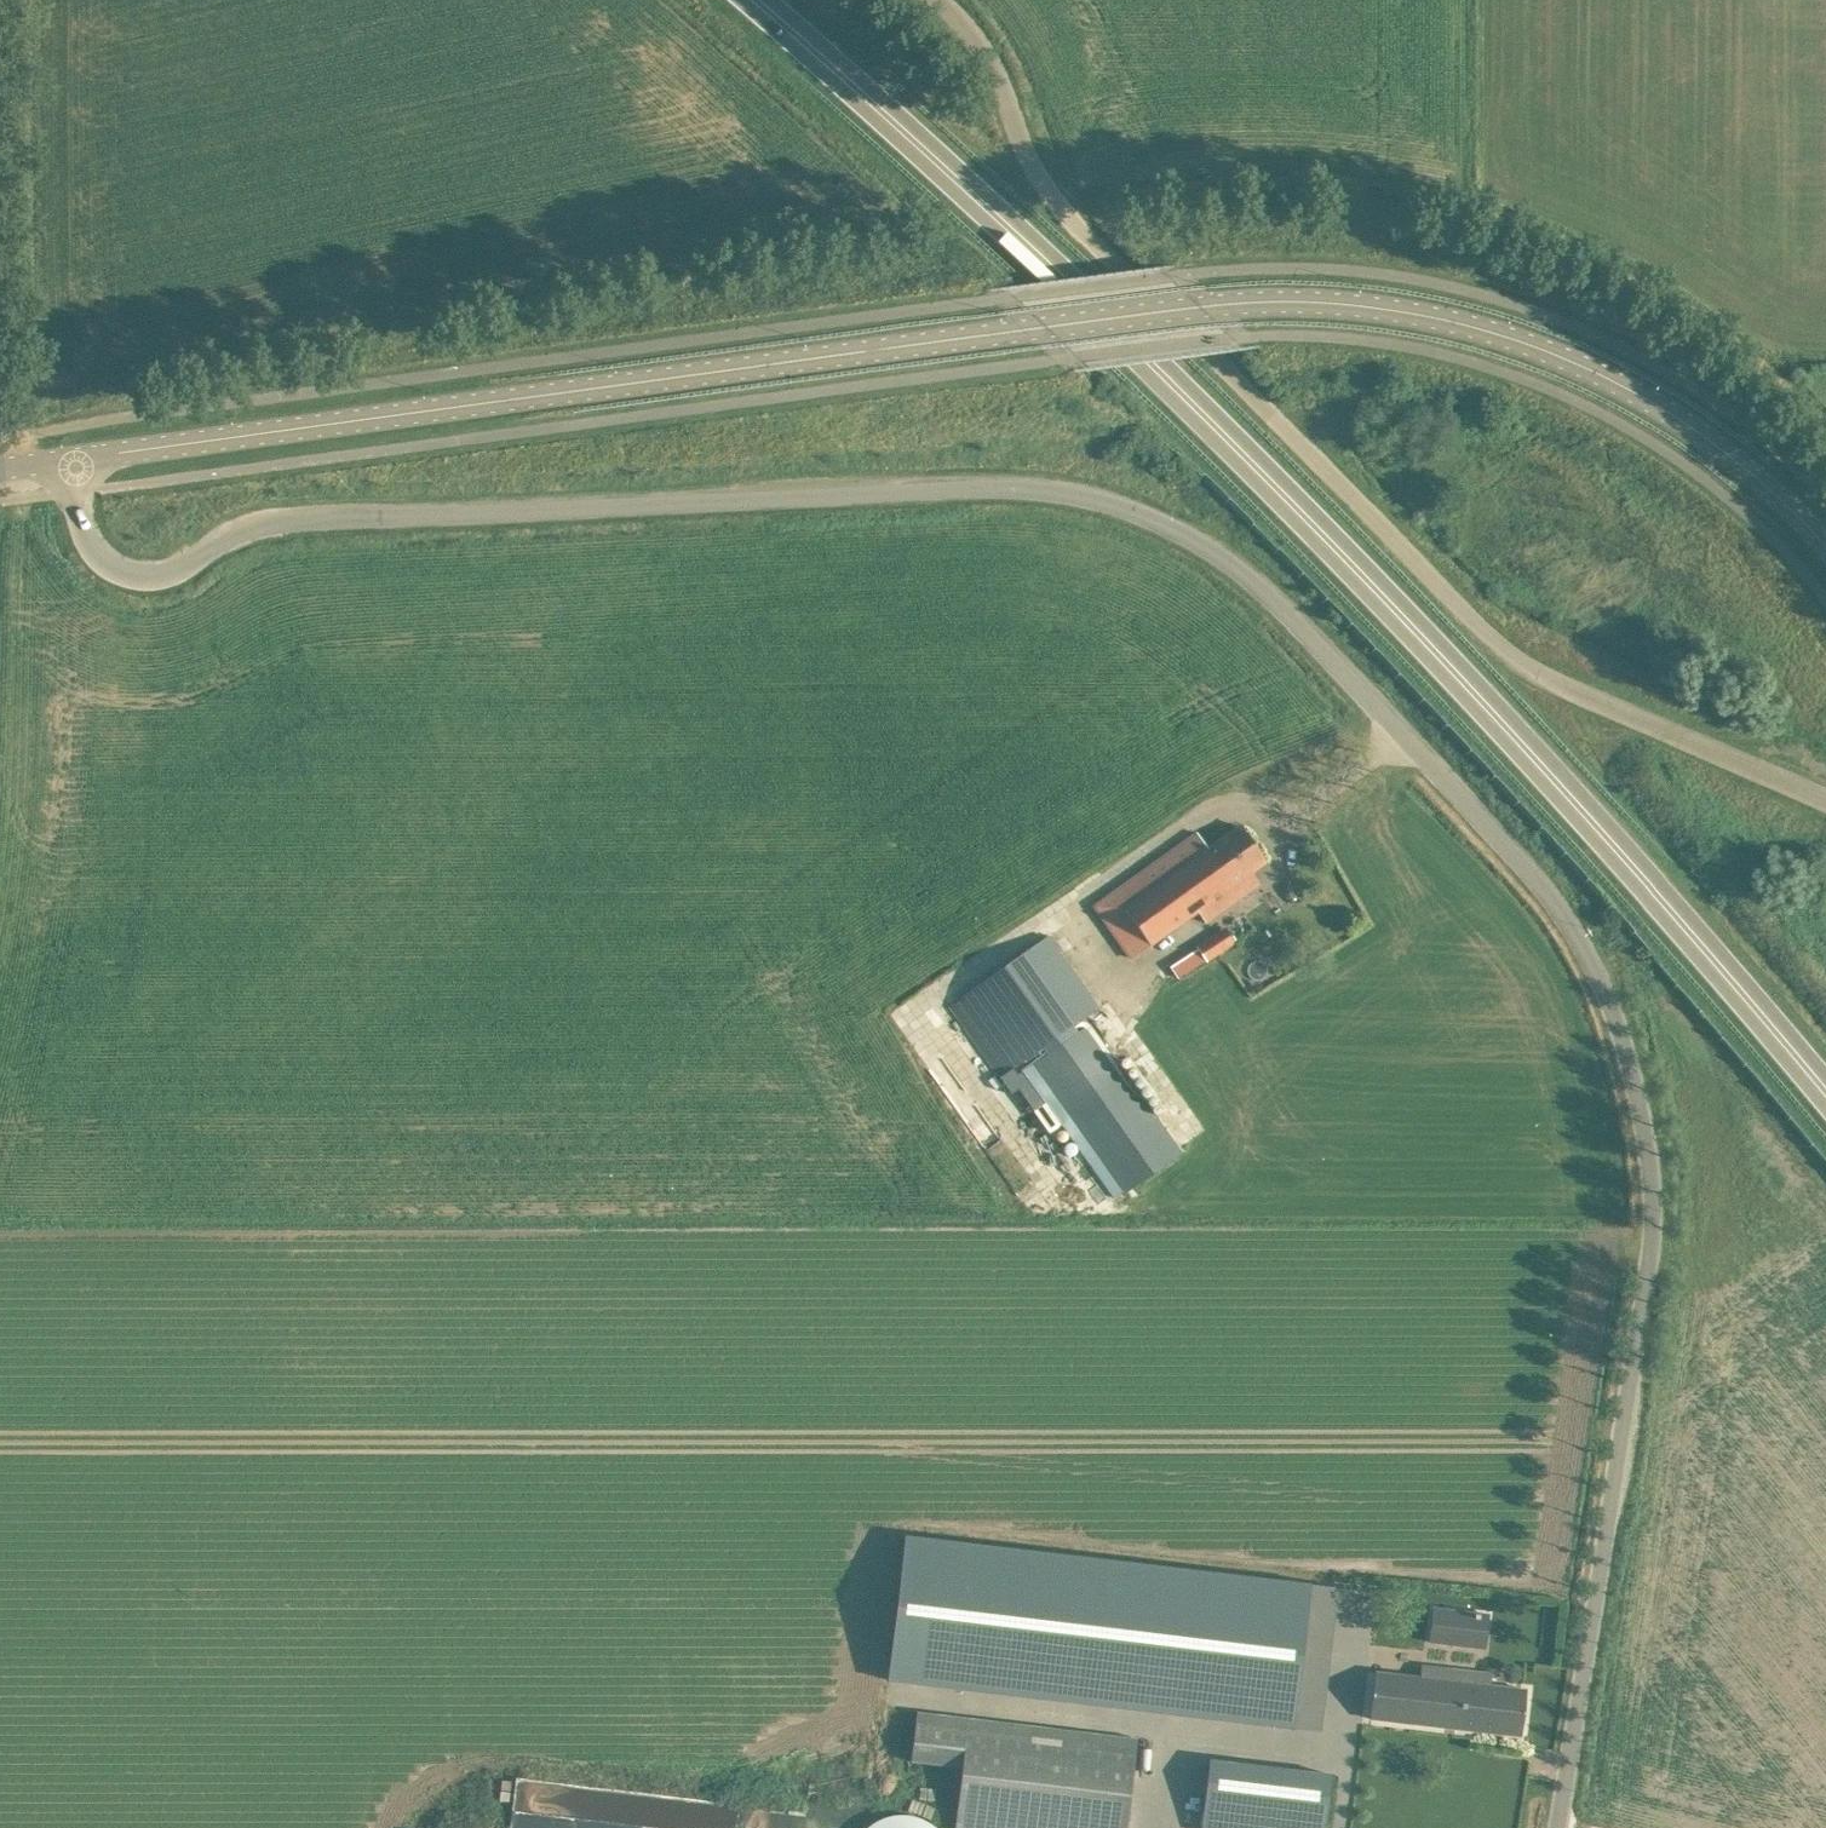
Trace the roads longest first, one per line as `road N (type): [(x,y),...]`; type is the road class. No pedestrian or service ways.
road 1 (unclassified): [(1554,1827),(1638,1307),(1641,1140),(1597,995),(1526,882),(1293,629),(1212,560),(1135,522),(1024,496),(294,524),(227,541),(174,577),(122,576),(94,559),(76,528),(66,459)]
road 2 (primary): [(1825,1089),(1476,692),(1158,368),(756,0)]
road 3 (track): [(950,0),(978,37),(1019,141),(1057,205),(1492,639),(1550,677),(1825,798)]
road 4 (tertiary): [(66,459),(1200,306)]
road 5 (tertiary): [(1825,551),(1779,498),(1654,405),(1500,337),(1376,306),(1200,306)]

